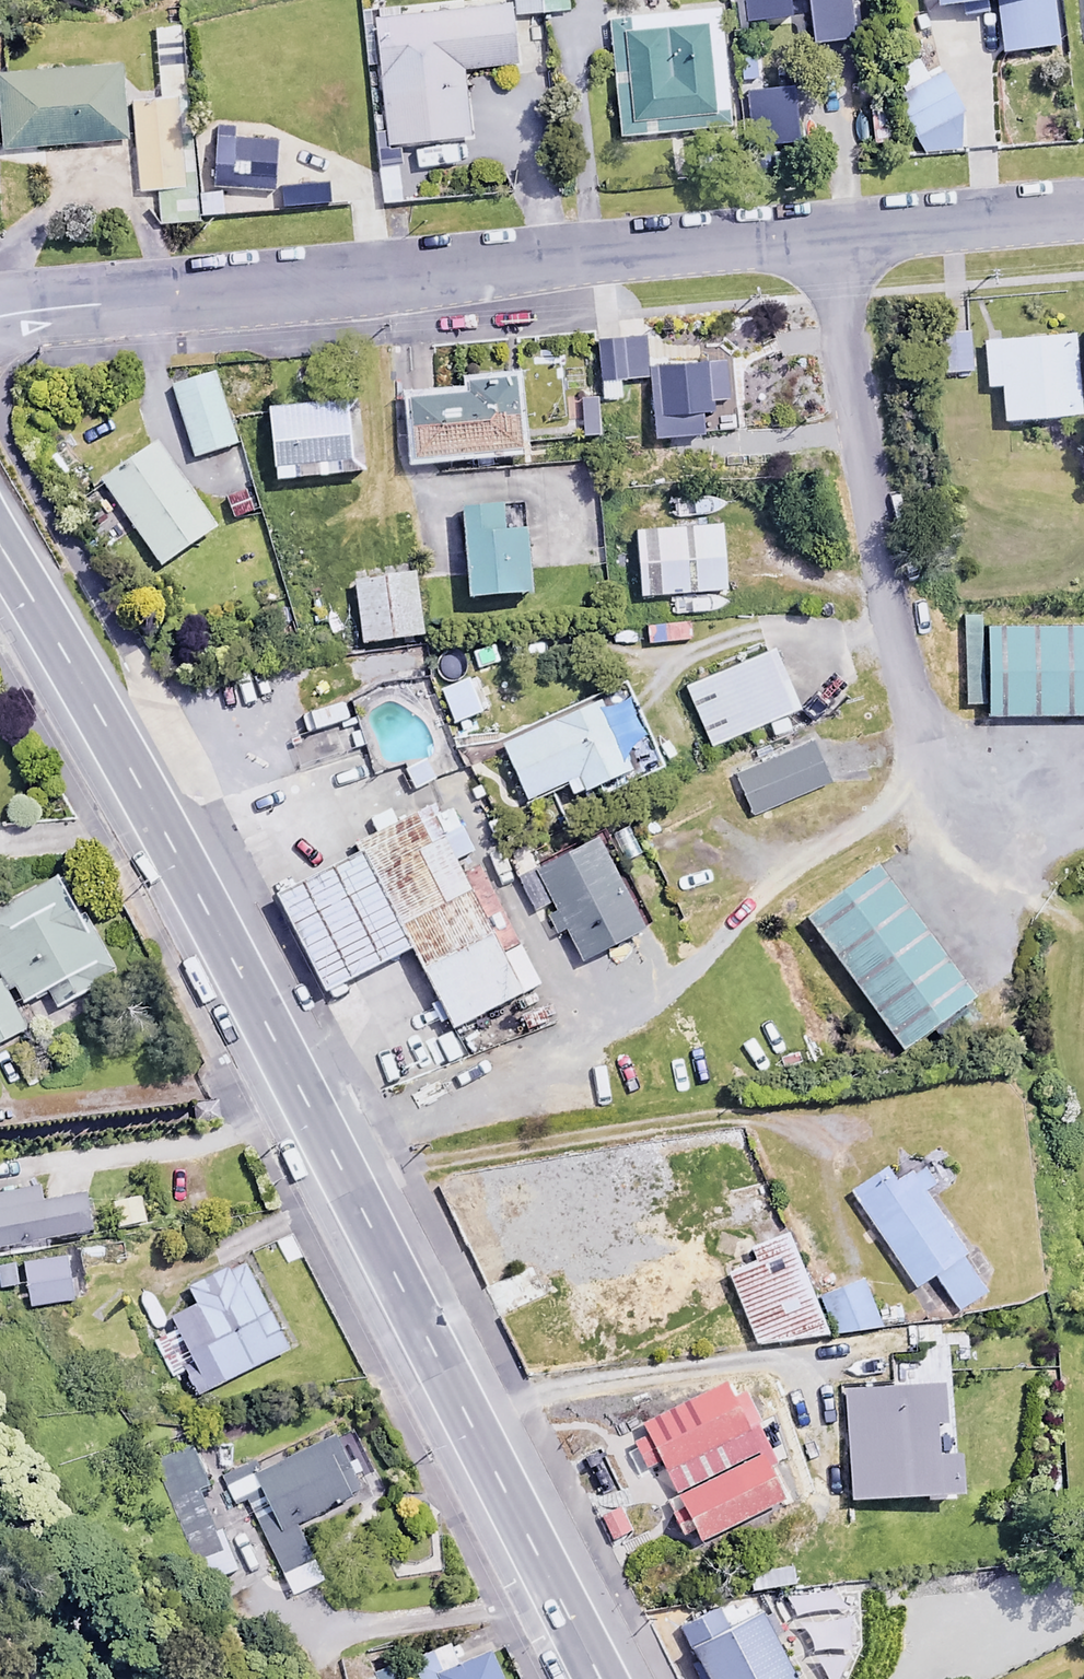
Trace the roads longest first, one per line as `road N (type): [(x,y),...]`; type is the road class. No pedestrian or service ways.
road 1 (trunk): [(0,555),(132,782),(598,1678)]
road 2 (residential): [(0,316),(808,237)]
road 3 (residential): [(808,237),(872,604),(905,723),(997,823)]
road 4 (residential): [(808,237),(1083,207)]

